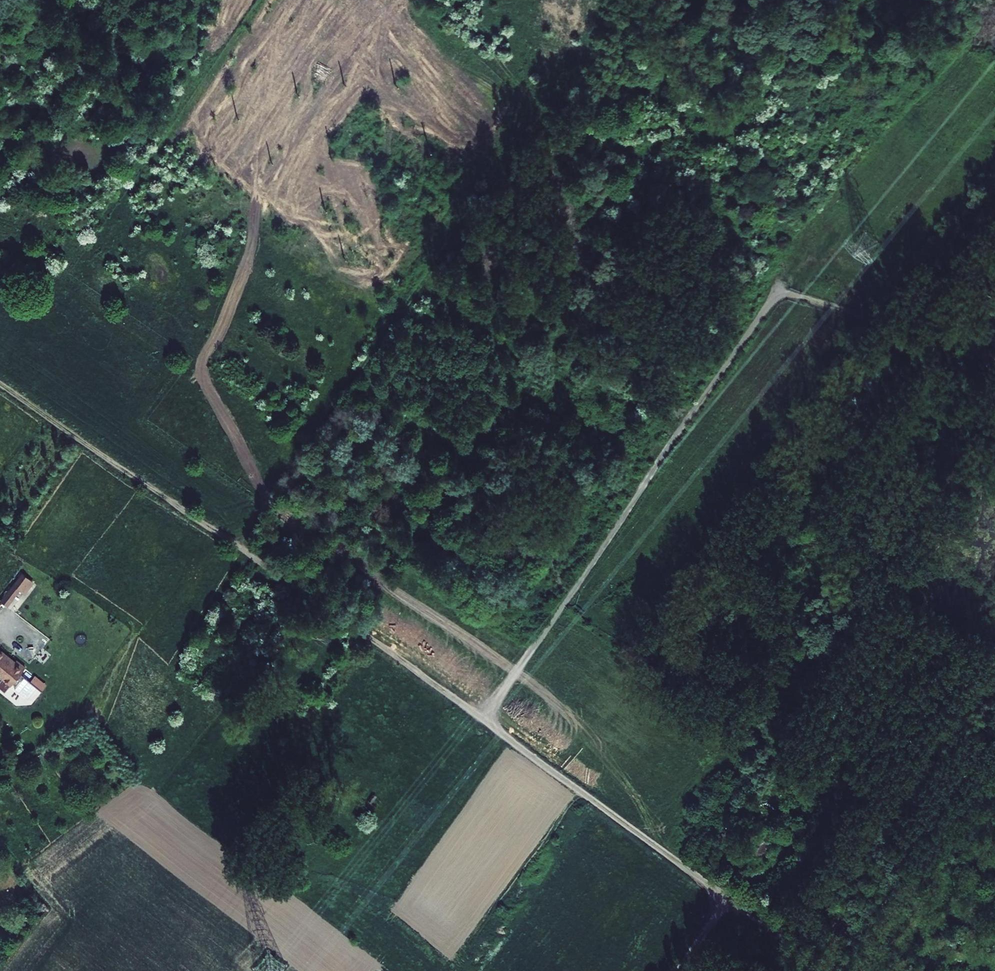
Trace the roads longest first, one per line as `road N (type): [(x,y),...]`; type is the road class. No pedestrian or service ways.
road 1 (track): [(0,383),(390,653),(729,901)]
road 2 (track): [(729,901),(833,970)]

